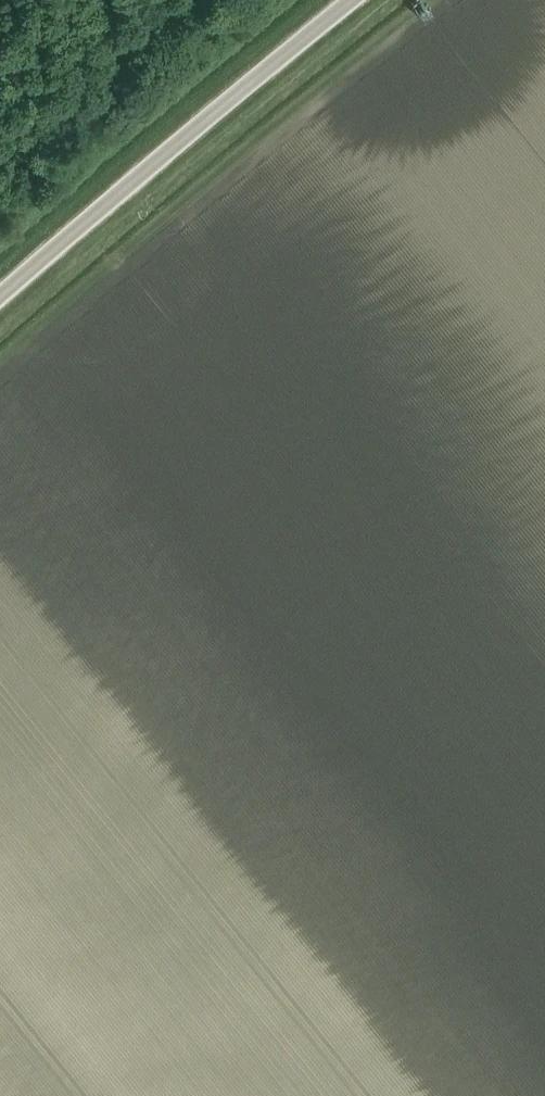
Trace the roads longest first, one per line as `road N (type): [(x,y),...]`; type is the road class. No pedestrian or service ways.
road 1 (unclassified): [(0,299),(350,0)]

